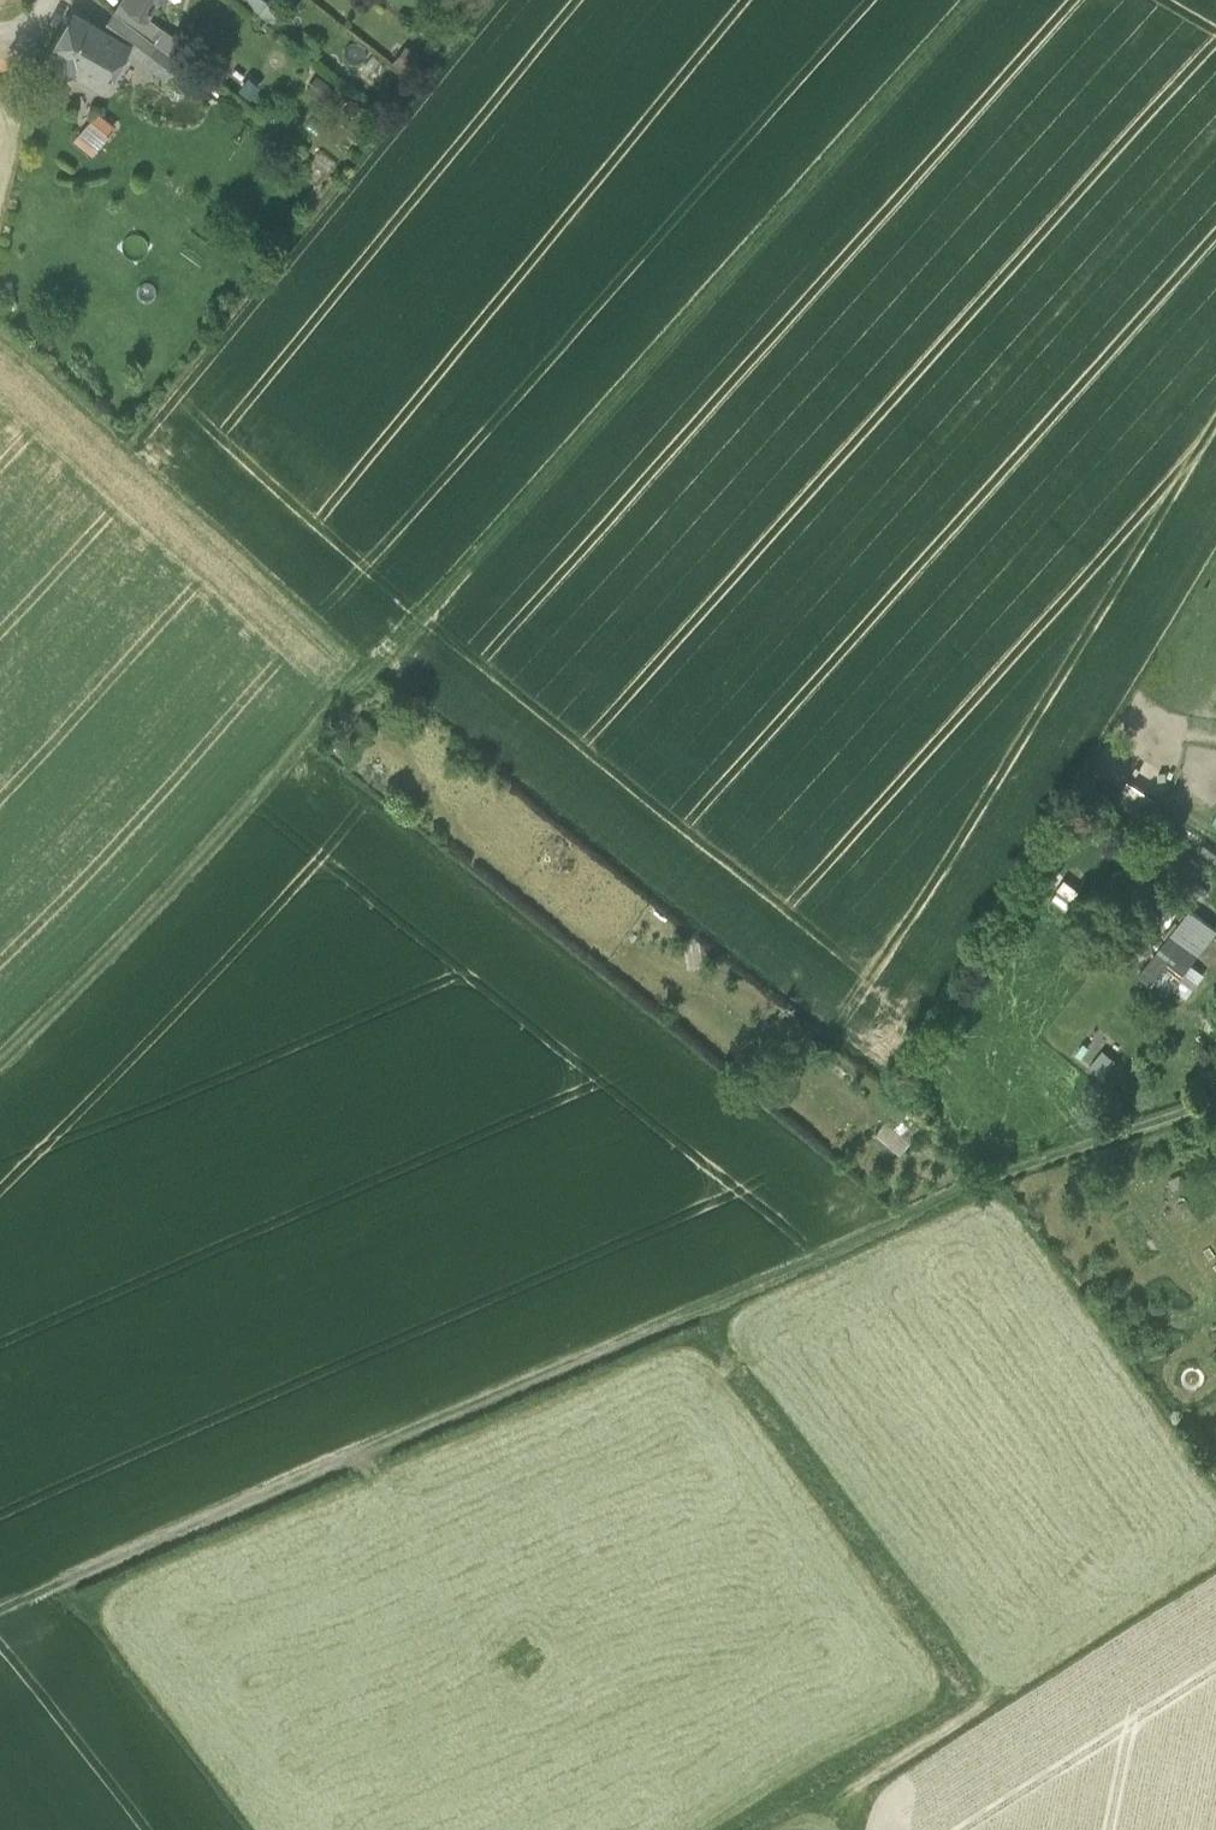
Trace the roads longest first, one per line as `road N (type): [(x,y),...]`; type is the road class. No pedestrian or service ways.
road 1 (track): [(0,1049),(247,803),(970,0)]
road 2 (track): [(0,1617),(998,1172),(1215,1098)]

